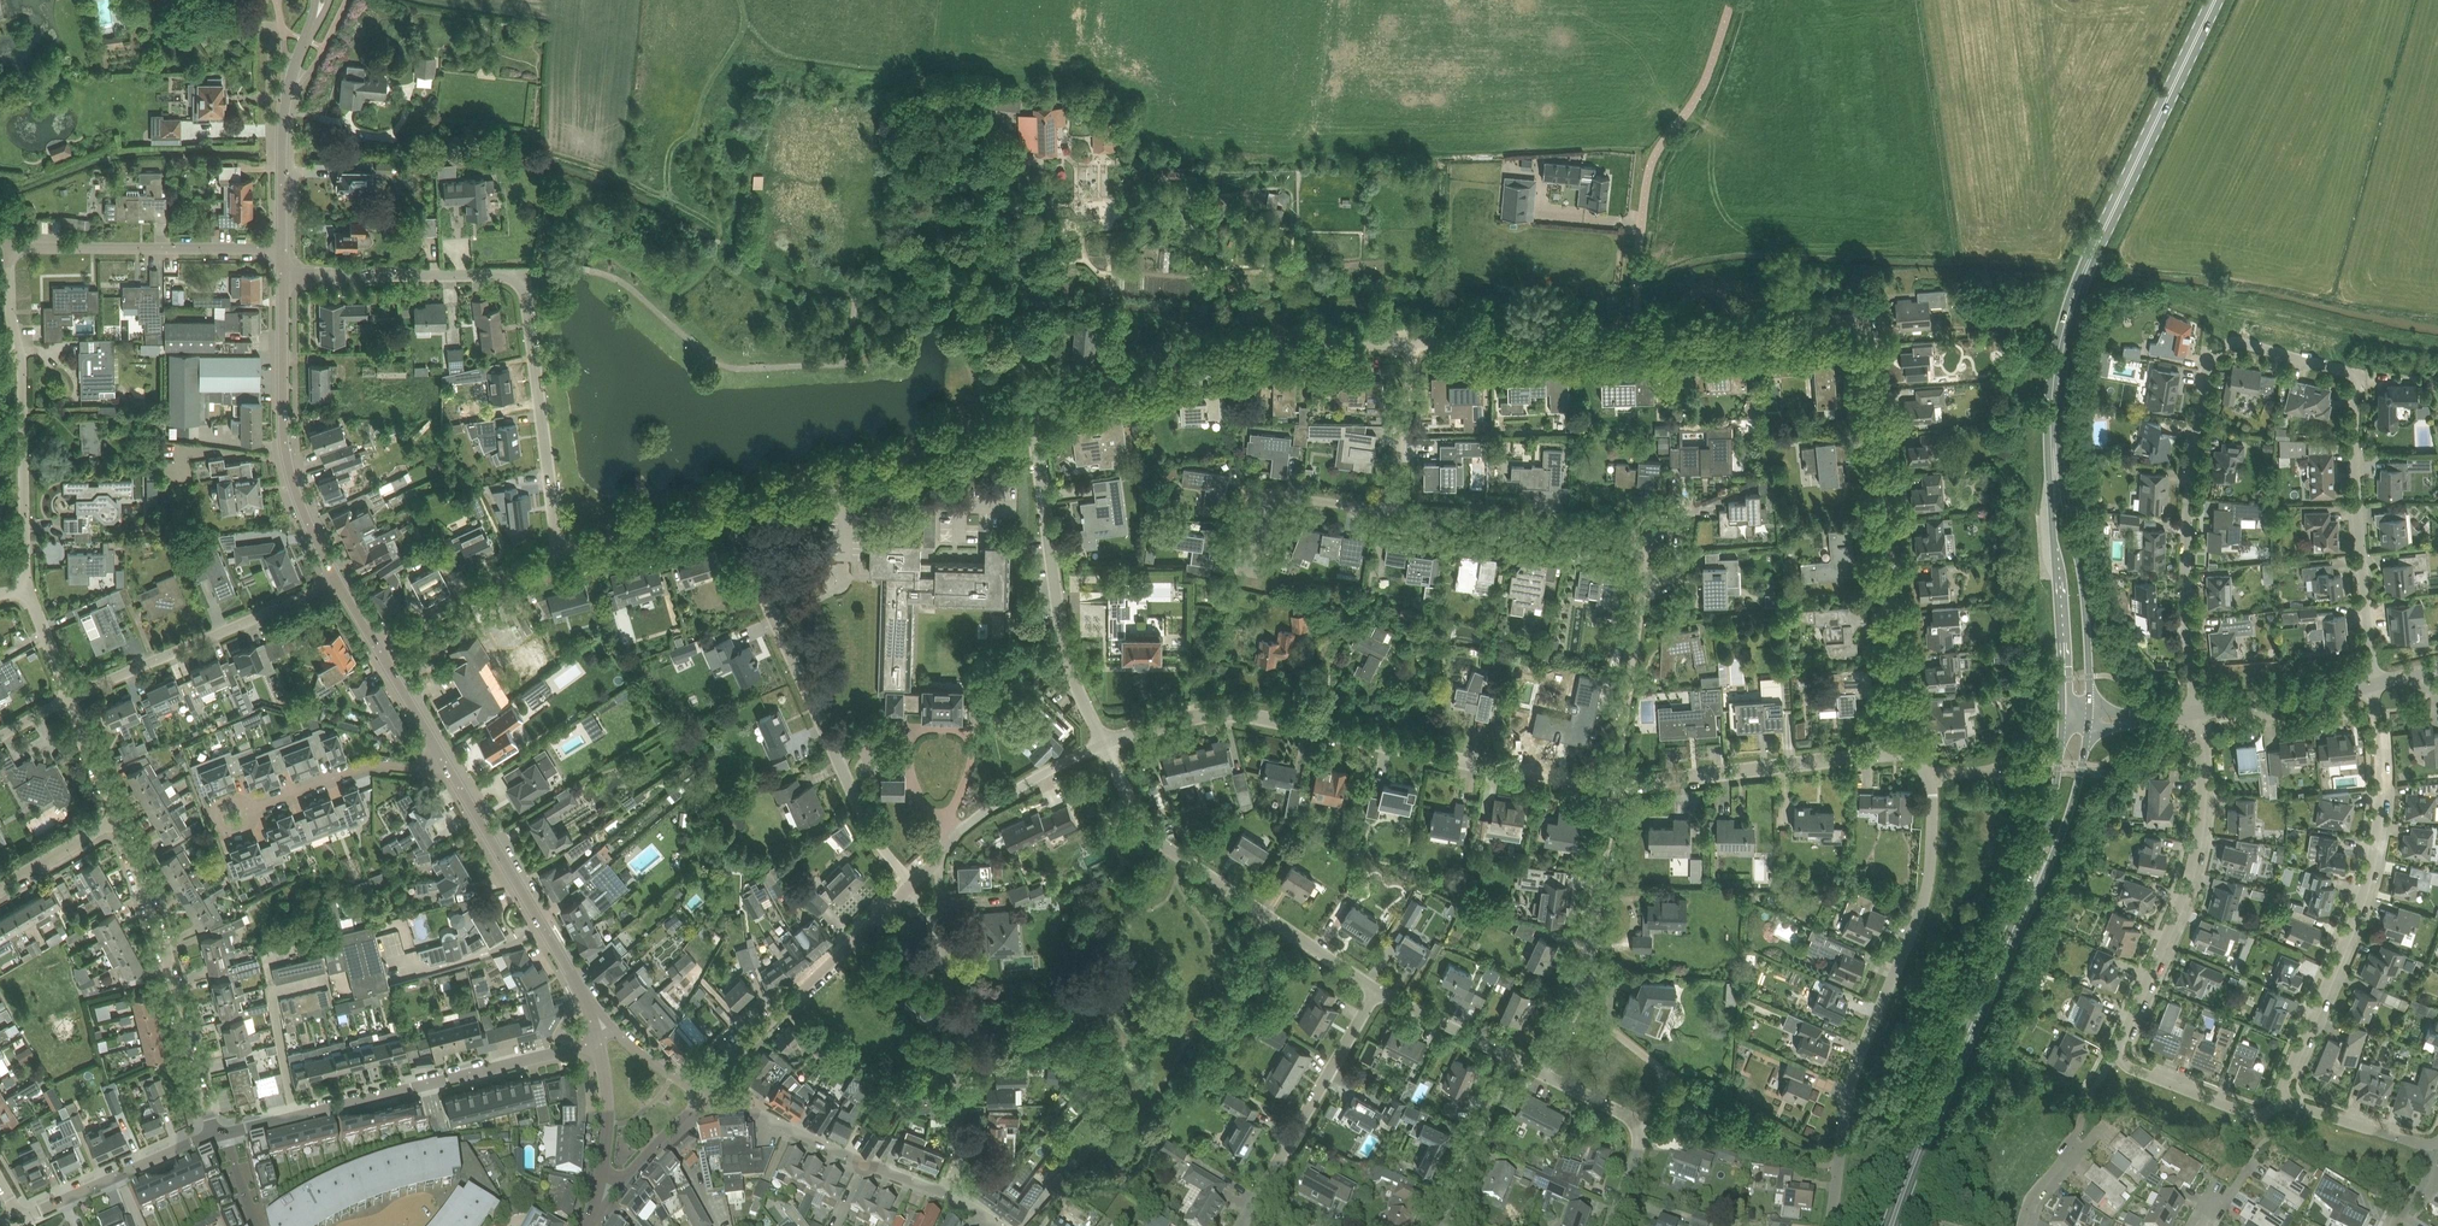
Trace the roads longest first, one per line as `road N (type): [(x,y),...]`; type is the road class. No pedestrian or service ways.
road 1 (residential): [(1415,343),(1847,319),(1874,347),(1899,753)]
road 2 (residential): [(2197,712),(2187,510),(2212,357),(2227,342),(2348,373),(2355,383),(2374,685)]
road 3 (residential): [(283,278),(521,274),(562,557)]
road 4 (residential): [(1107,744),(1199,711),(1260,715),(1616,785)]
road 5 (residential): [(1899,753),(1925,773),(1932,793),(1932,871),(1922,916),(1864,1044),(1829,1225)]
road 6 (residential): [(1389,508),(1624,545),(1642,559),(1647,583),(1616,785)]
road 7 (secondary): [(2054,401),(2060,351),(2093,253),(2213,0)]
road 8 (residential): [(2374,685),(2380,786),(2367,875),(2281,1099)]
road 9 (residential): [(910,886),(868,831),(730,509)]
road 10 (residential): [(1033,418),(1170,365),(1250,350),(1415,343)]
road 11 (residential): [(222,1136),(596,1039)]
road 12 (residential): [(1107,744),(1141,823),(1159,842),(1377,990)]
road 13 (residential): [(2115,1053),(2200,843),(2205,765),(2197,712)]
road 14 (residential): [(27,589),(22,356),(11,319),(8,247)]
road 15 (residential): [(213,1138),(116,809)]
road 16 (residential): [(1033,418),(1061,628),(1107,744)]
road 17 (secondary): [(2089,720),(2085,607),(2054,401)]
road 18 (secondary): [(2054,401),(2046,450),(2066,720)]
road 19 (residential): [(730,509),(935,466),(1033,418)]
road 20 (tertiary): [(339,578),(302,502),(286,437),(283,278)]
road 21 (residential): [(1616,785),(1590,964),(1536,1070)]
road 22 (secondary): [(1897,1212),(2014,936)]
road 23 (residential): [(71,696),(339,578)]
road 24 (residential): [(705,1094),(910,886)]
road 25 (residential): [(1616,785),(1899,753)]
road 26 (unclassified): [(1732,0),(1696,98),(1657,148),(1637,260)]
road 27 (residential): [(8,247),(283,244)]
road 28 (unclassified): [(705,1094),(955,1193)]
road 29 (residential): [(955,1193),(961,1084),(945,934)]
road 30 (tertiary): [(580,993),(458,781)]
road 31 (residential): [(1377,990),(1255,1200)]
road 32 (secondary): [(2014,936),(2073,805),(2089,720)]
road 33 (tertiary): [(283,244),(287,93),(315,23)]
road 34 (secondary): [(2066,720),(2014,936)]
road 35 (residential): [(1536,1070),(1634,1120),(1638,1146),(1613,1225)]
road 36 (residential): [(14,1220),(213,1138)]
road 37 (residential): [(253,812),(372,768),(458,781)]
road 38 (residential): [(938,859),(1012,792),(1107,744)]
road 39 (residential): [(380,645),(562,557)]
road 40 (residential): [(1252,567),(1263,496),(1389,508)]
road 41 (residential): [(1440,1225),(1513,1058)]
road 42 (residential): [(2115,1053),(2252,1110),(2281,1099)]
road 43 (tertiary): [(2197,712),(2374,685)]
road 44 (residential): [(562,557),(730,509)]
road 45 (residential): [(1415,343),(1389,508)]
road 46 (residential): [(2281,1099),(2435,1144)]
road 47 (tertiary): [(458,781),(380,645)]
road 48 (residential): [(1377,990),(1513,1058)]
road 49 (residential): [(116,809),(0,880)]
road 50 (tertiary): [(602,1169),(607,1099),(596,1039)]
road 51 (residential): [(2027,1225),(2036,1200),(2104,1127)]
road 52 (residential): [(116,809),(71,696)]

